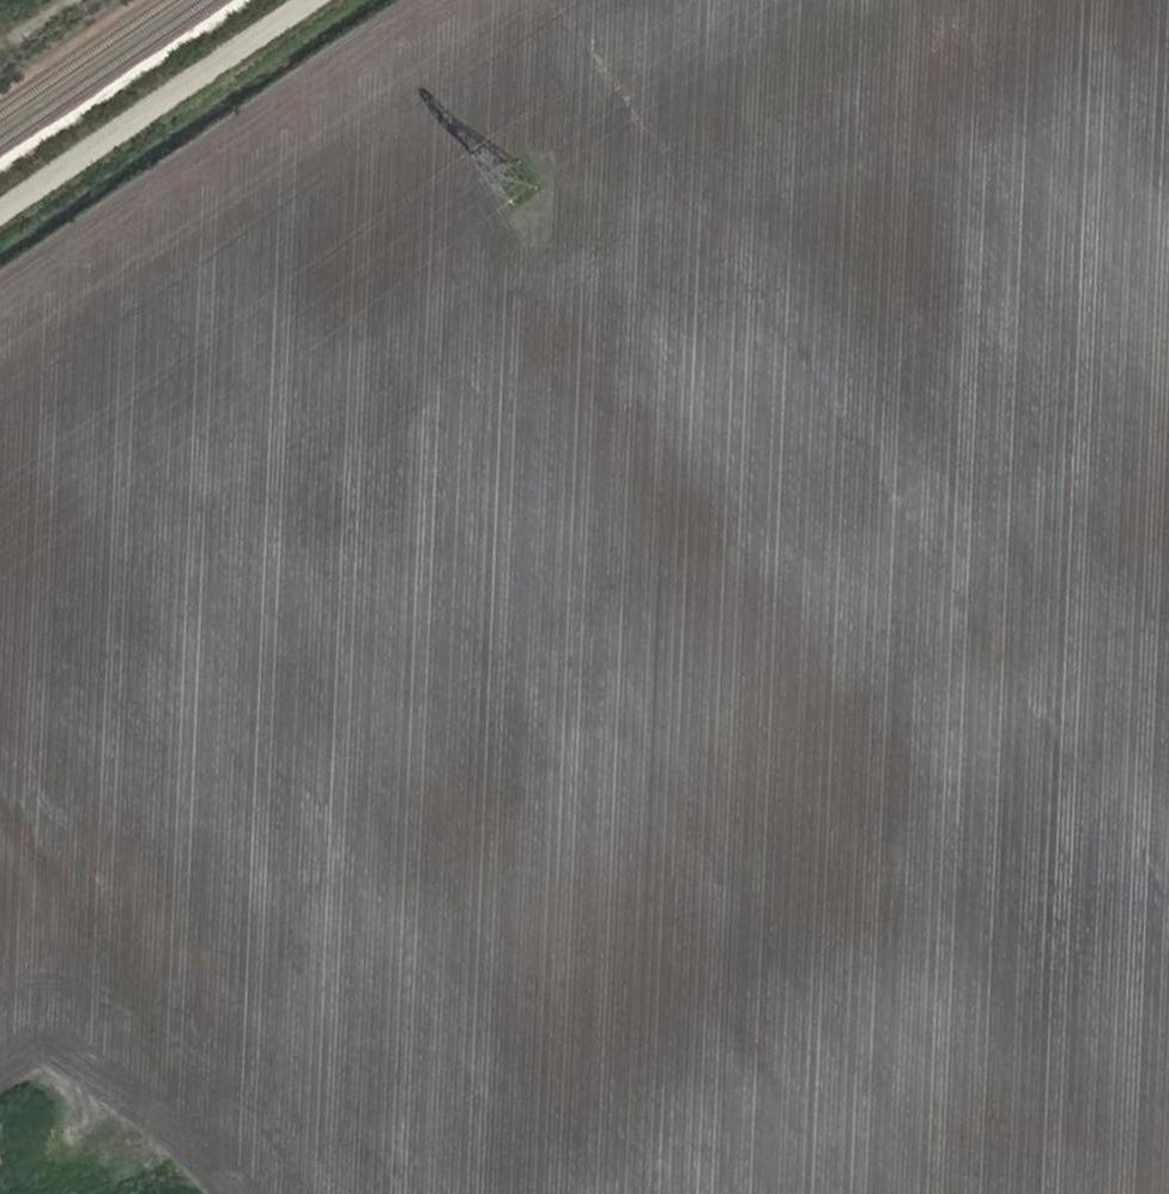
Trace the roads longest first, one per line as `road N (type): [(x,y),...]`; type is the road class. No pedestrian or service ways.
road 1 (track): [(0,226),(329,0)]

